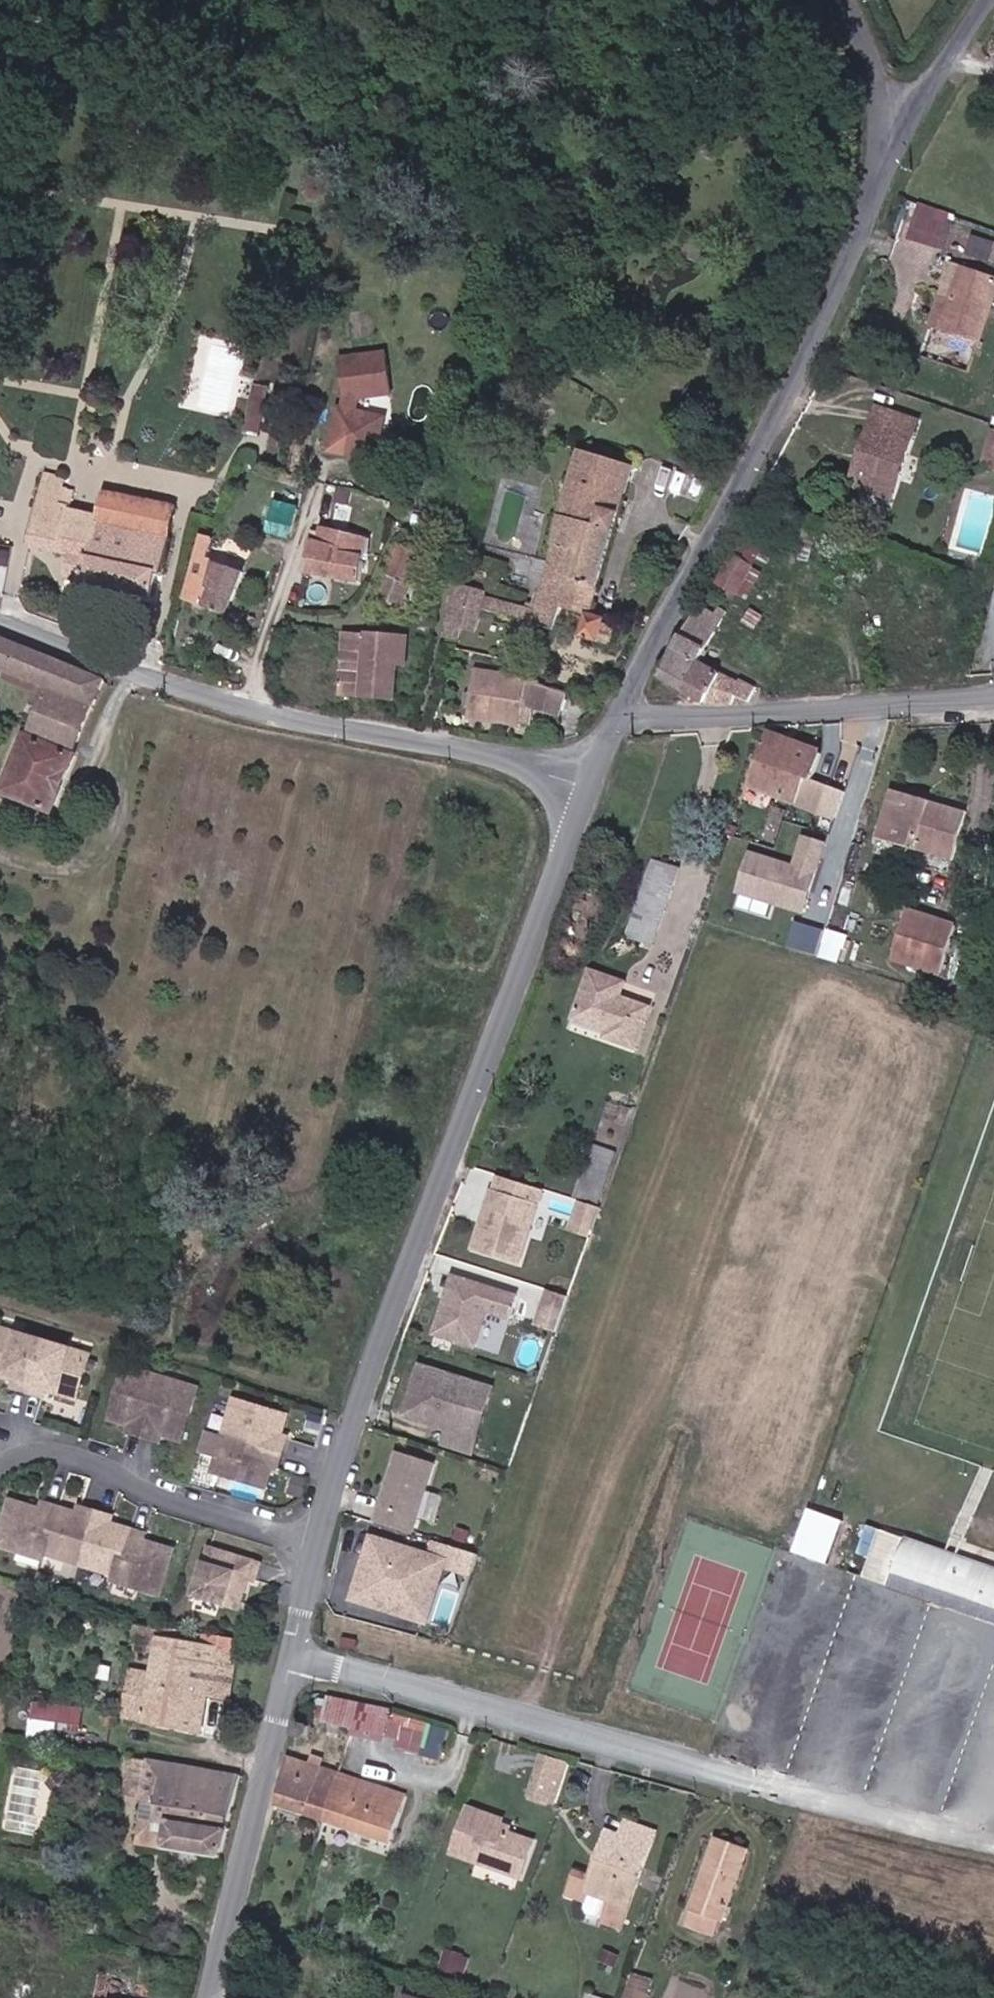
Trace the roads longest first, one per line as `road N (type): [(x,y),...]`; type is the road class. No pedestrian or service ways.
road 1 (unclassified): [(586,784),(324,1546)]
road 2 (unclassified): [(897,133),(811,348),(621,713)]
road 3 (residential): [(0,615),(172,689),(440,744),(586,784)]
road 4 (unclassified): [(324,1546),(213,1997)]
road 5 (residential): [(621,713),(646,719),(993,698)]
road 6 (residential): [(0,1486),(26,1454),(73,1454),(174,1507),(324,1546)]
road 7 (unclassified): [(993,0),(897,133)]
road 8 (residential): [(842,0),(897,133)]

